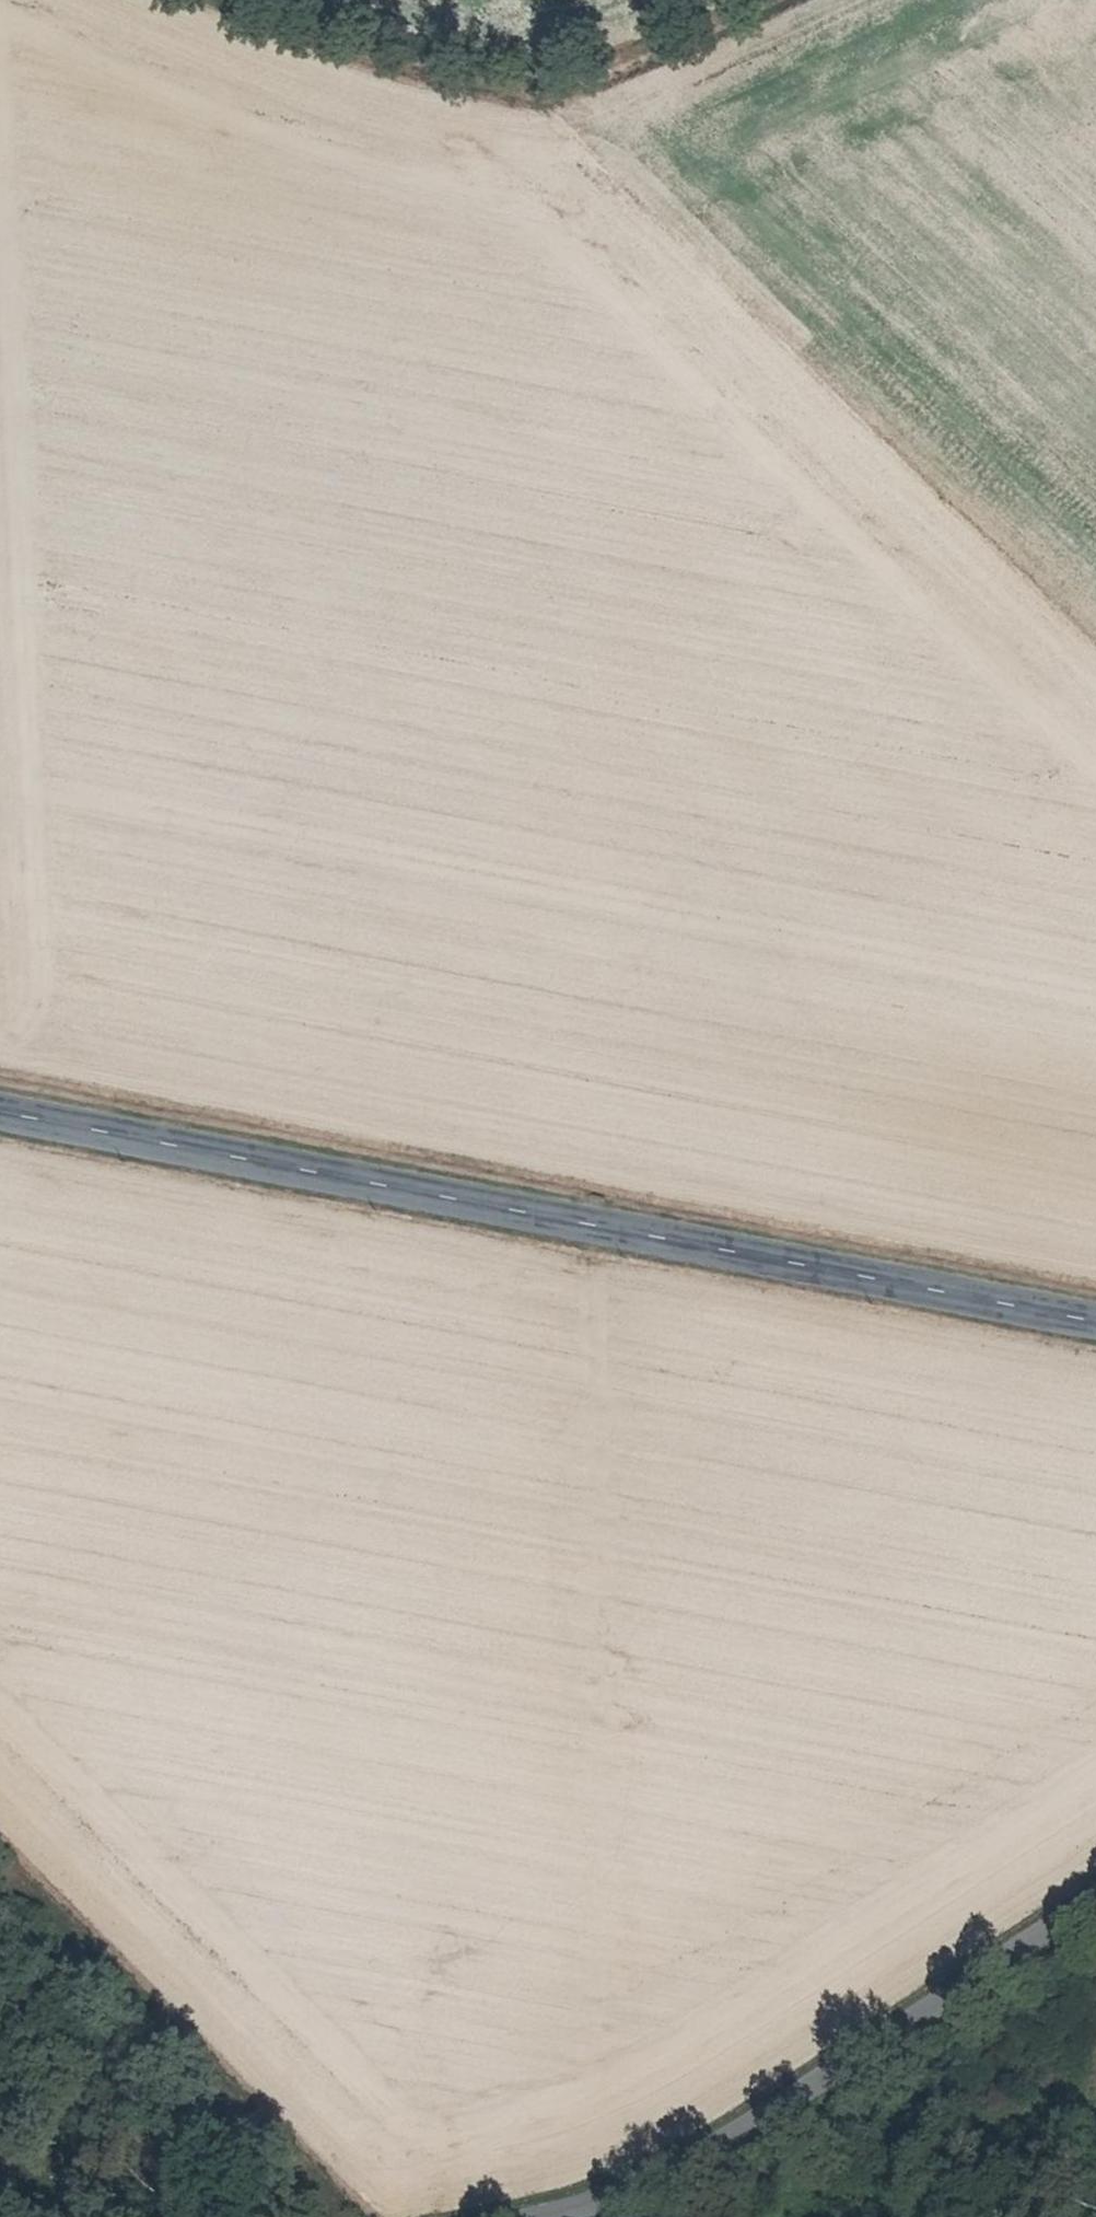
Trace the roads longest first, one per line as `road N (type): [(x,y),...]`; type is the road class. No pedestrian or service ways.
road 1 (secondary): [(0,1110),(1095,1320)]
road 2 (unclassified): [(589,2216),(755,2134),(1095,1905)]

